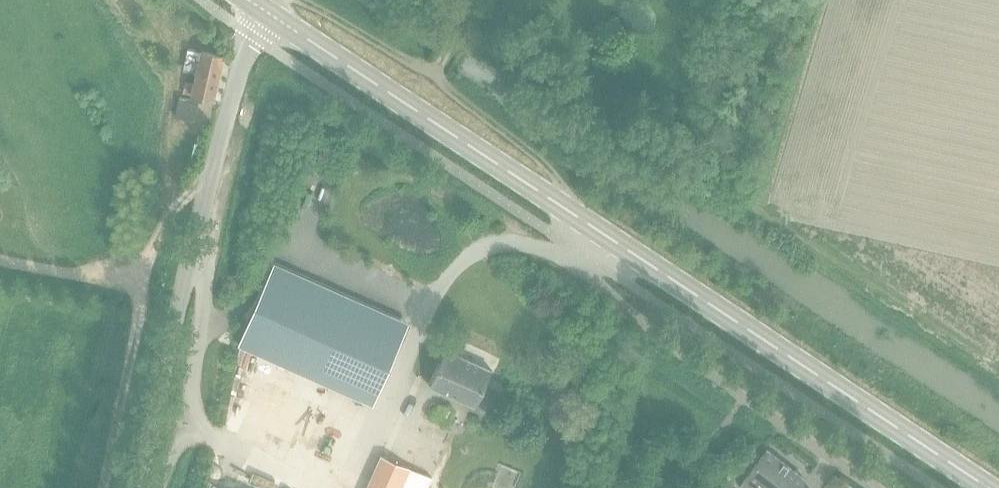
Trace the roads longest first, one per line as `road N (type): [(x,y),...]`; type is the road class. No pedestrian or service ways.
road 1 (secondary): [(987,487),(606,237)]
road 2 (secondary): [(606,237),(263,12)]
road 3 (residential): [(878,487),(648,330),(588,267),(606,237)]
road 4 (unclassified): [(102,487),(151,252),(212,171)]
road 5 (unclassified): [(138,487),(212,171)]
road 6 (unclassified): [(212,171),(263,12)]

